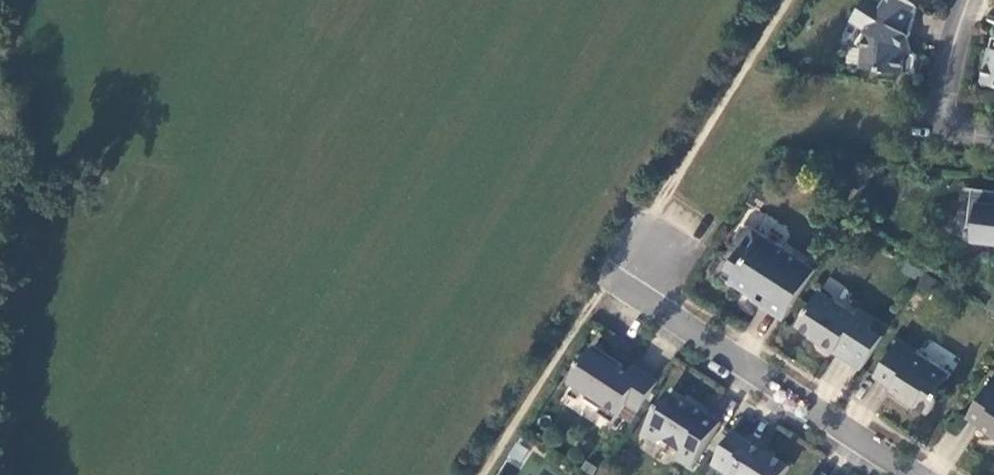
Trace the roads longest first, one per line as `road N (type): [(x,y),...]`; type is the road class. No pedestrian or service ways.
road 1 (residential): [(922,474),(609,279)]
road 2 (residential): [(972,0),(944,128),(993,135)]

